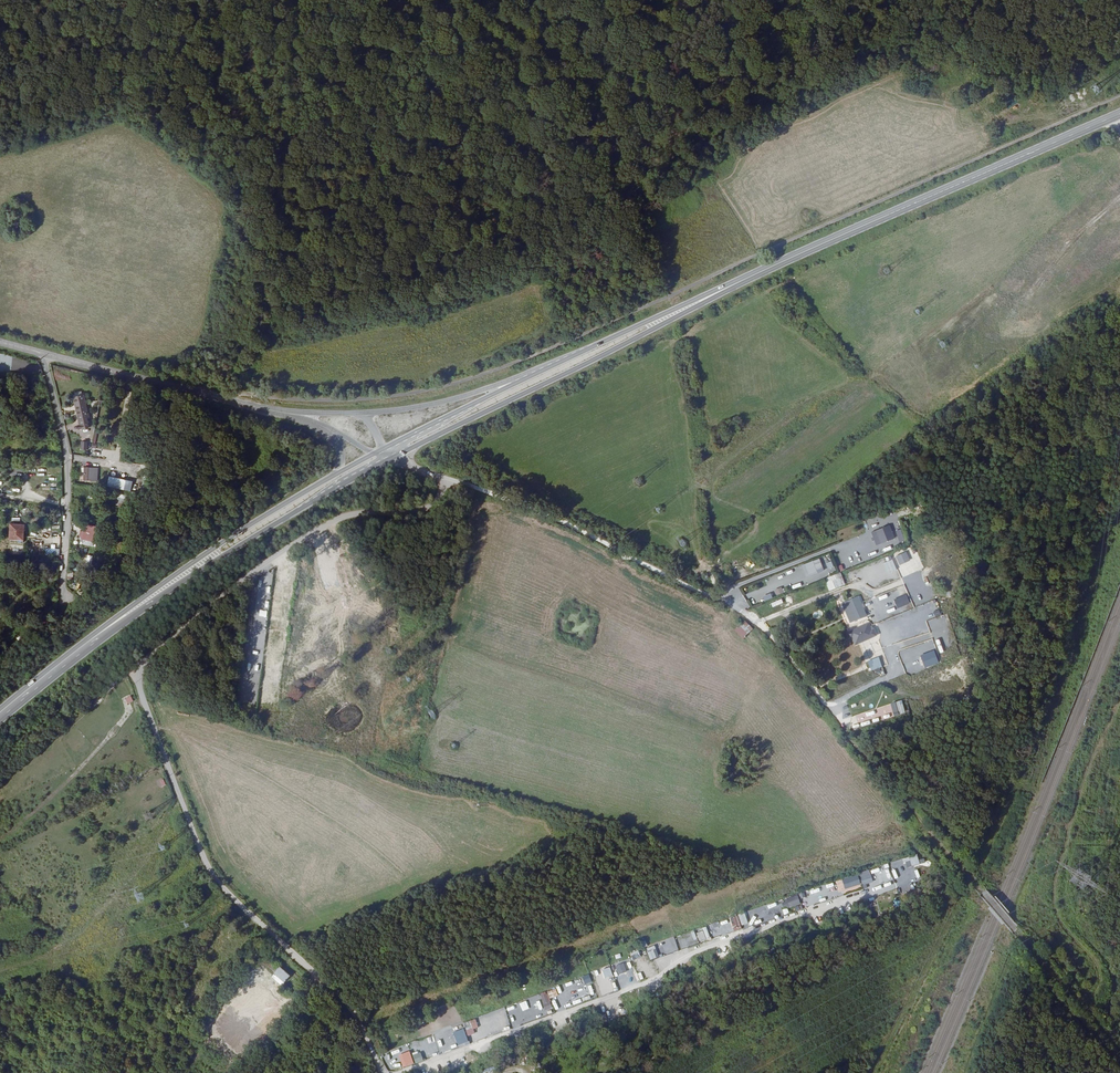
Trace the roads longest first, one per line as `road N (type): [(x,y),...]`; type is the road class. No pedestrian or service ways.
road 1 (unclassified): [(383,1072),(339,992),(214,882),(136,679),(162,641),(279,548),(341,516),(426,507),(447,480)]
road 2 (unclassified): [(447,480),(558,521),(750,613),(849,735)]
road 3 (secondary): [(391,459),(755,274)]
road 4 (secondary): [(1119,114),(755,274)]
road 5 (track): [(1087,1011),(1102,972),(1064,928),(1053,896),(1109,725)]
road 6 (track): [(1015,930),(849,735)]
road 7 (residential): [(69,600),(61,590),(67,459),(44,353)]
road 8 (secondary): [(333,476),(144,603)]
road 9 (tertiary): [(580,352),(480,392),(362,413)]
road 10 (secondary): [(144,603),(324,495)]
road 11 (tertiary): [(44,353),(245,404)]
road 12 (secondary): [(755,274),(580,352)]
road 13 (secondary): [(144,603),(0,716)]
road 14 (track): [(1015,930),(1119,1049)]
road 15 (track): [(137,847),(47,955)]

